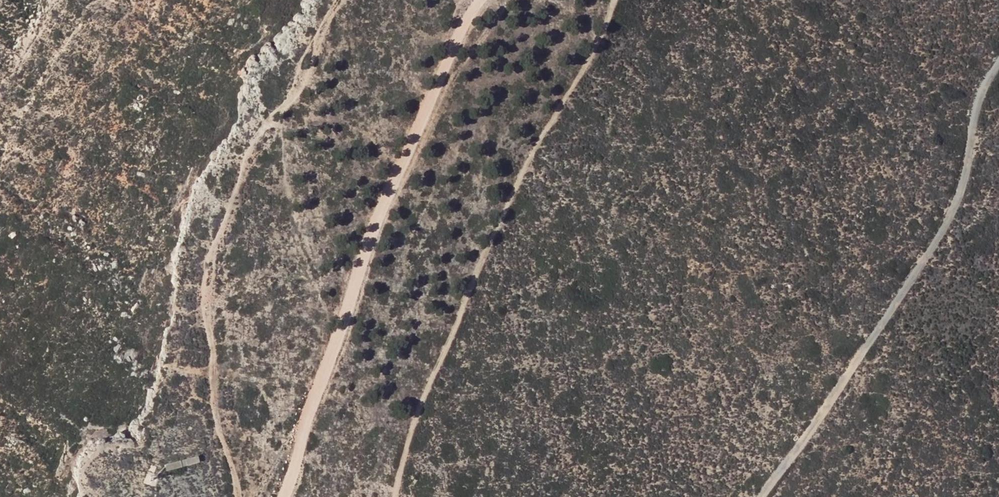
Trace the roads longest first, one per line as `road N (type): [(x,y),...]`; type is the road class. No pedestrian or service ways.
road 1 (track): [(475,0),(462,14),(348,304),(284,496)]
road 2 (track): [(757,496),(948,218),(977,101),(998,64)]

